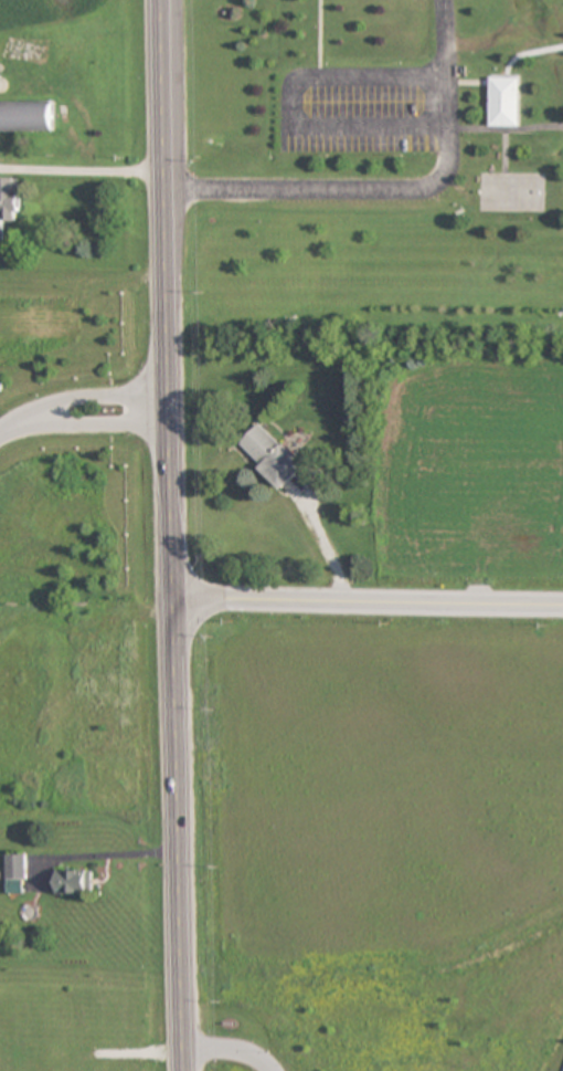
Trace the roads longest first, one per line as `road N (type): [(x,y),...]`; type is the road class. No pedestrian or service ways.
road 1 (secondary): [(184,1070),(158,0)]
road 2 (residential): [(562,608),(173,605)]
road 3 (residential): [(35,418),(73,397),(168,390)]
road 4 (residential): [(169,426),(64,428),(35,418)]

